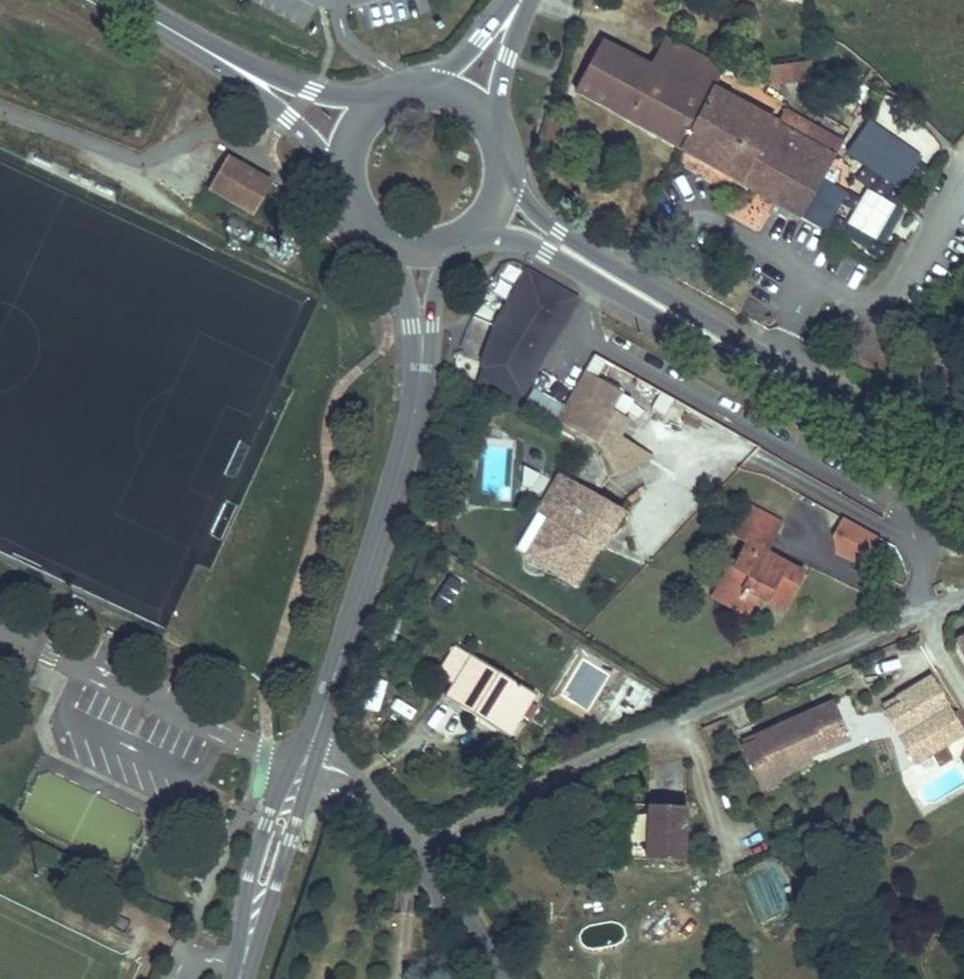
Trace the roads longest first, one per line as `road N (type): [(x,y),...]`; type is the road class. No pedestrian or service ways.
road 1 (residential): [(424,844),(630,741),(963,594)]
road 2 (secondary): [(963,480),(558,233),(534,211),(506,162)]
road 3 (secondary): [(474,232),(508,235),(547,252),(963,491)]
road 4 (secondary): [(422,327),(411,429),(313,746)]
road 5 (secondary): [(313,746),(238,978)]
road 6 (secondary): [(212,54),(288,116),(344,179)]
road 7 (secondary): [(386,96),(332,97),(212,54)]
road 8 (residential): [(424,844),(503,978)]
road 9 (residential): [(313,746),(424,844)]
road 10 (secondary): [(498,130),(498,96),(525,0)]
road 11 (secondary): [(518,0),(428,86)]

